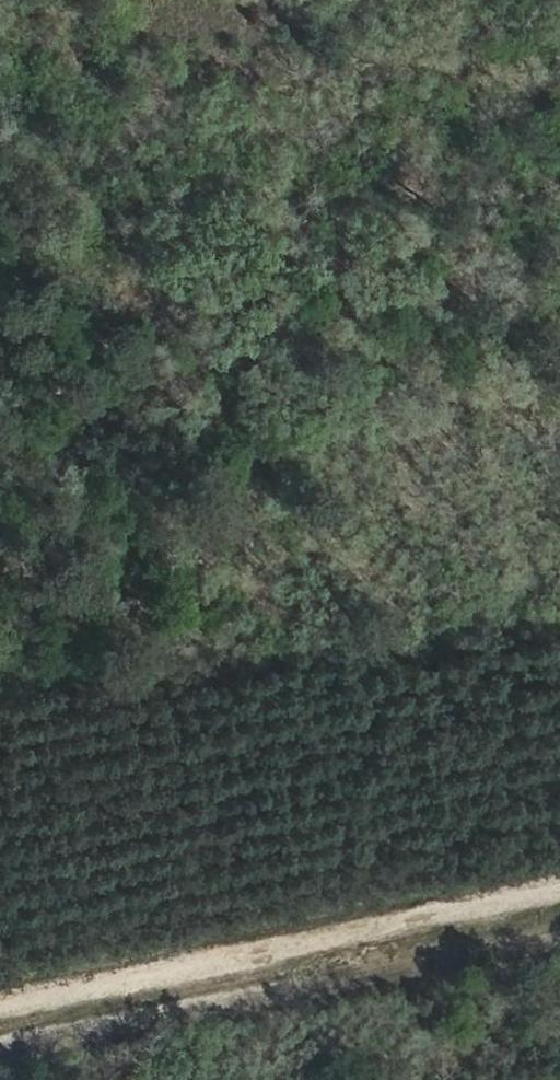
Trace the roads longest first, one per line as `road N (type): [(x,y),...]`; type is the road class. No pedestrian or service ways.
road 1 (track): [(0,999),(559,887)]

